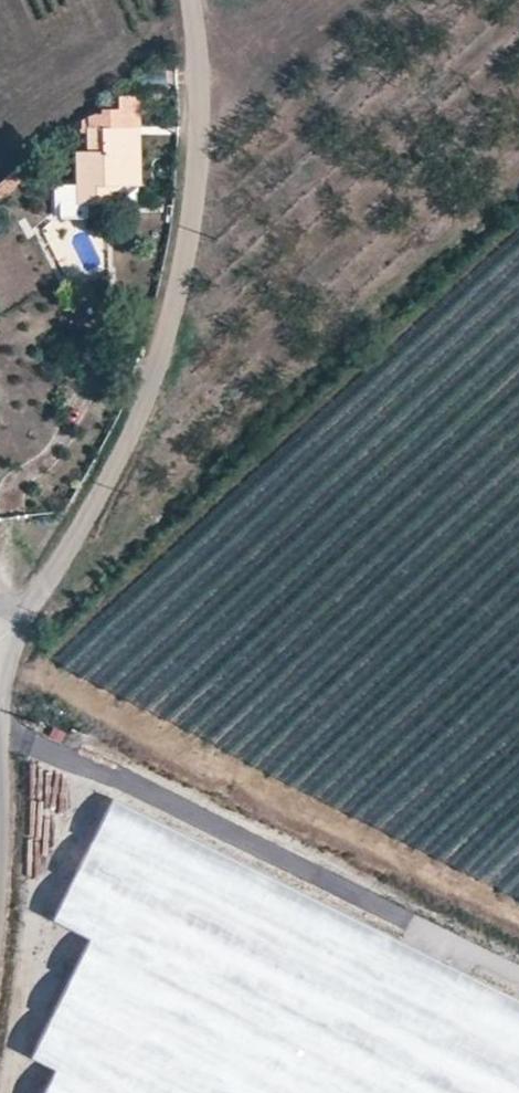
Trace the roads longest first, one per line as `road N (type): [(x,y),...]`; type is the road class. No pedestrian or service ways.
road 1 (unclassified): [(186,0),(193,62),(186,229),(158,351),(93,498),(16,627),(0,637)]

